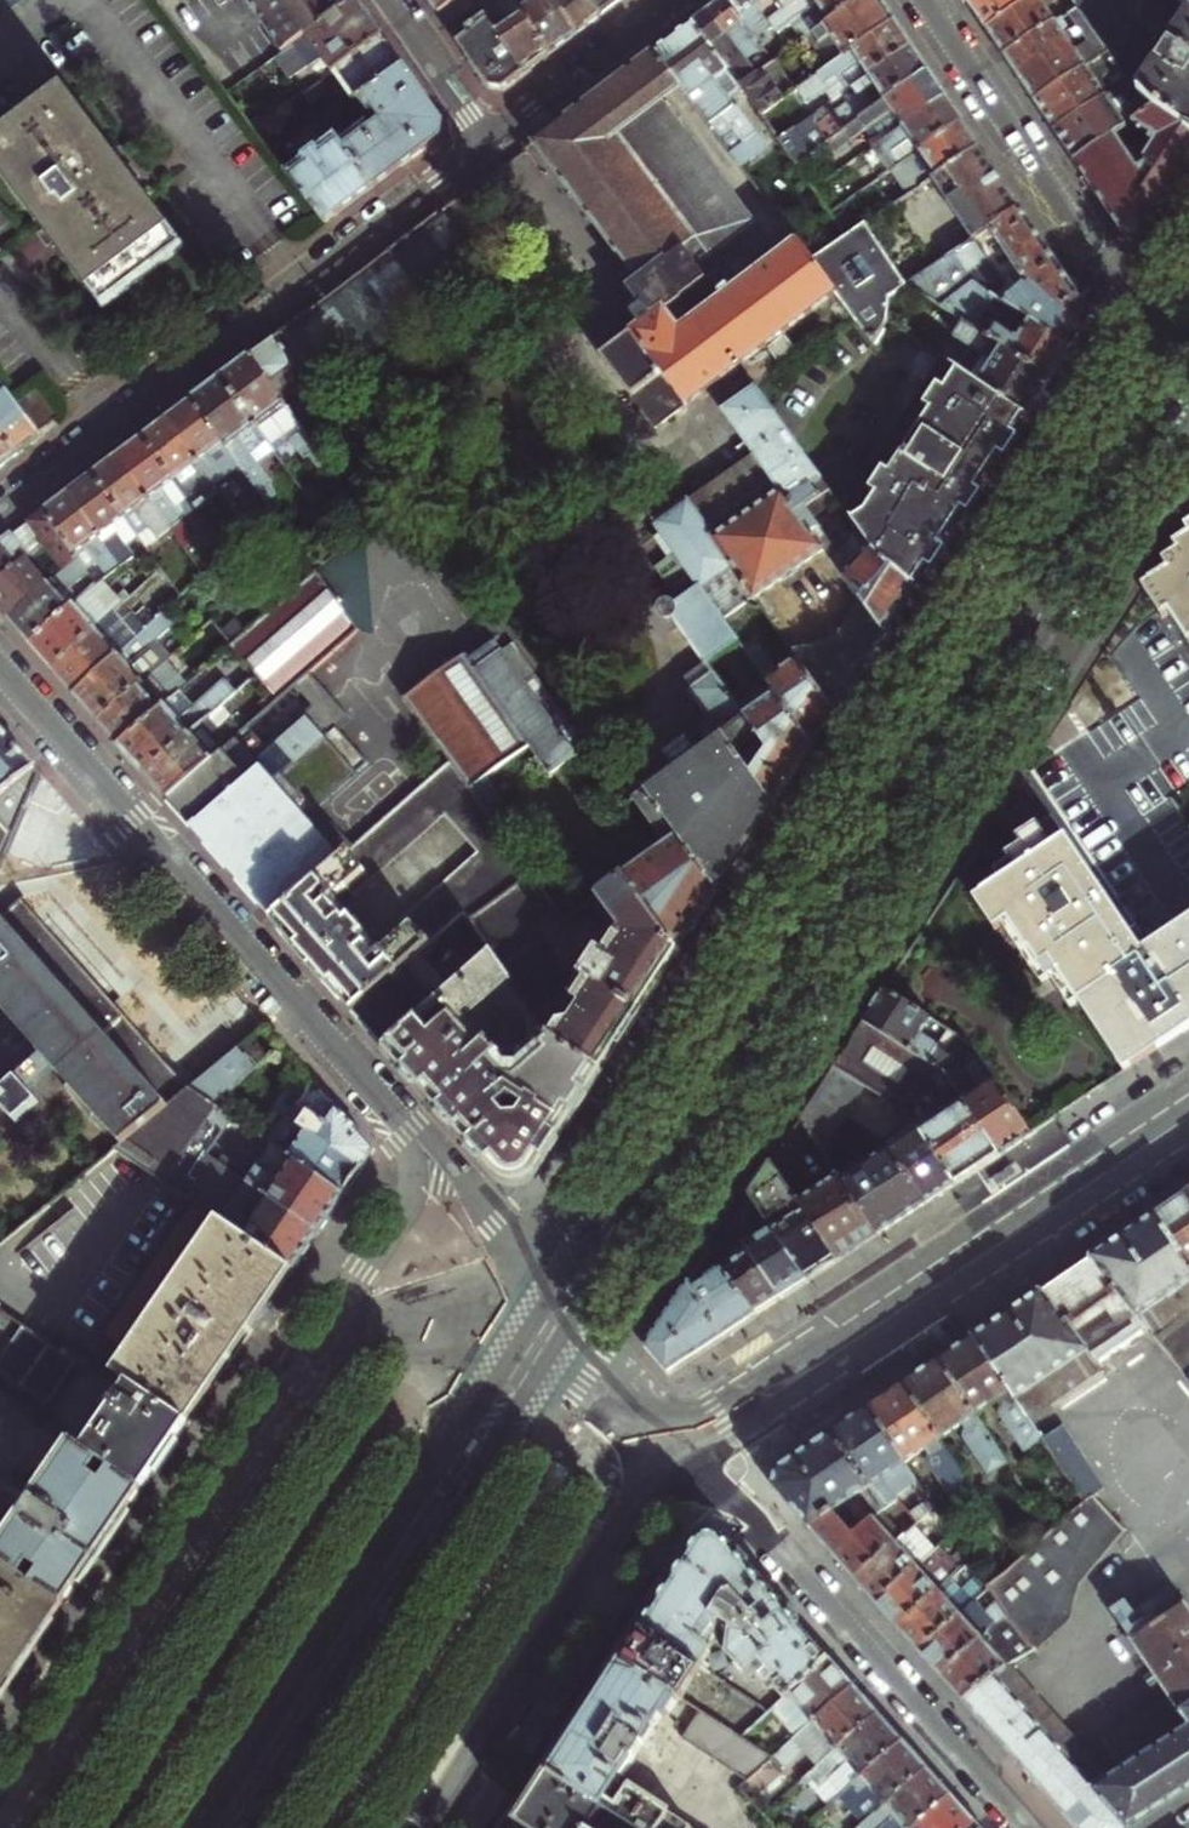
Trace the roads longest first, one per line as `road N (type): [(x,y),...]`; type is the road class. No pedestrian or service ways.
road 1 (secondary): [(1153,350),(537,1314)]
road 2 (secondary): [(571,1338),(1183,393)]
road 3 (residential): [(514,1305),(441,1176),(0,675)]
road 4 (secondary): [(514,1305),(480,1293),(423,1295),(361,1324),(337,1346),(9,1827)]
road 5 (residential): [(483,146),(0,511)]
road 6 (residential): [(699,1462),(1027,1827)]
road 7 (secondary): [(438,1827),(627,1539),(699,1462)]
road 8 (tertiary): [(919,0),(1153,350)]
road 9 (tertiary): [(876,1328),(1188,1112)]
road 10 (tertiary): [(876,1328),(712,1407),(650,1413)]
road 11 (residential): [(675,0),(483,146)]
road 12 (tertiary): [(699,1462),(876,1328)]
road 13 (residential): [(382,0),(483,146)]

